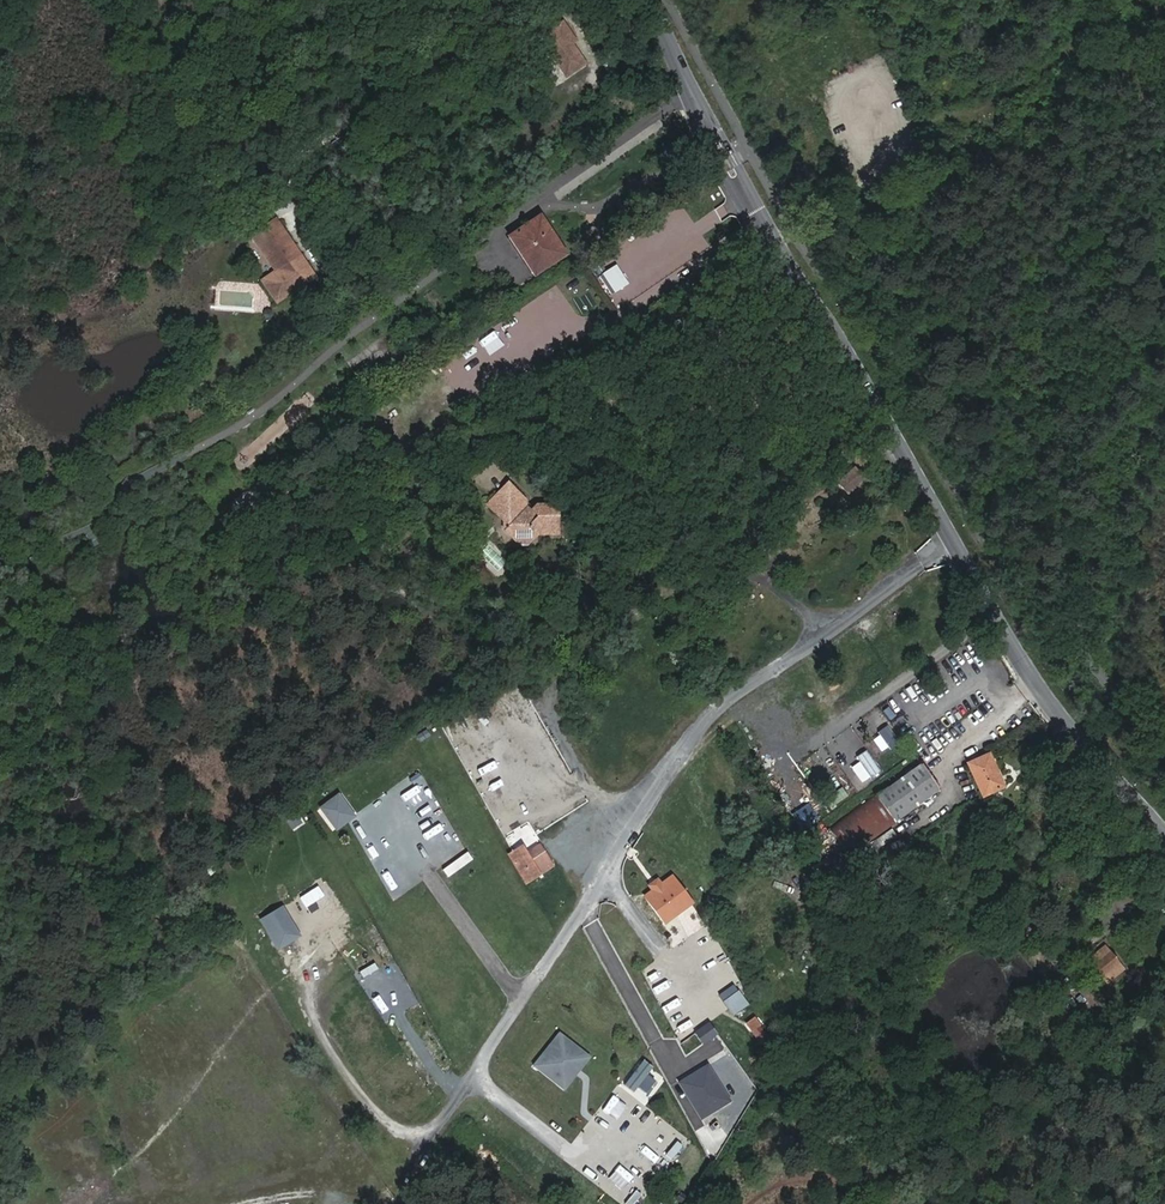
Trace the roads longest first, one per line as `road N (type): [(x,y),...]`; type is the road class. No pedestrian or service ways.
road 1 (tertiary): [(1164,829),(1060,719),(1012,645),(770,239),(648,0)]

